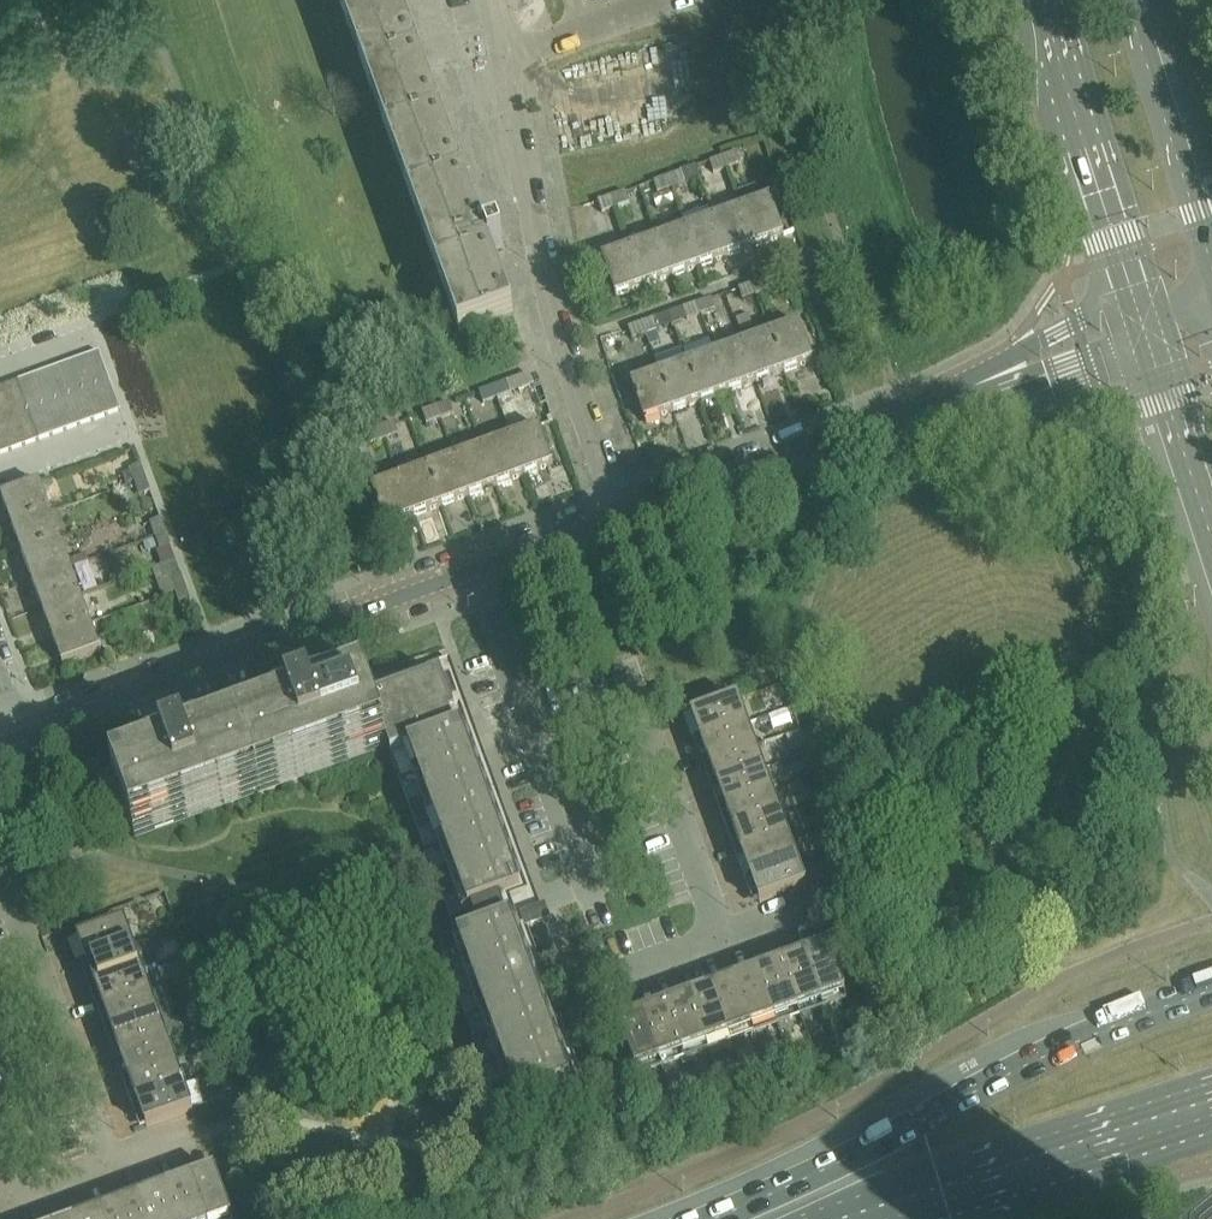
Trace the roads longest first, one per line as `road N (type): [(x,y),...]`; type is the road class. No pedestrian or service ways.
road 1 (residential): [(624,519),(562,350),(491,0)]
road 2 (primary): [(1211,993),(1072,1044),(872,1147),(766,1218)]
road 3 (residential): [(530,735),(633,702),(719,937),(608,978)]
road 4 (residential): [(27,736),(472,574)]
road 5 (residential): [(0,1177),(8,1198),(107,1162),(11,899)]
road 6 (primary): [(845,1218),(898,1217),(1211,1117)]
road 7 (secondary): [(1047,0),(1138,314)]
road 8 (secondary): [(1211,245),(1132,0)]
road 9 (unclassified): [(1138,314),(1074,325),(909,413)]
road 10 (unclassified): [(909,413),(1014,393),(1145,335)]
road 11 (secondary): [(1145,335),(1211,521)]
road 12 (residential): [(543,892),(581,880),(530,735)]
road 13 (residential): [(624,519),(805,454)]
road 14 (residential): [(530,735),(472,574)]
road 15 (residential): [(472,574),(624,519)]

